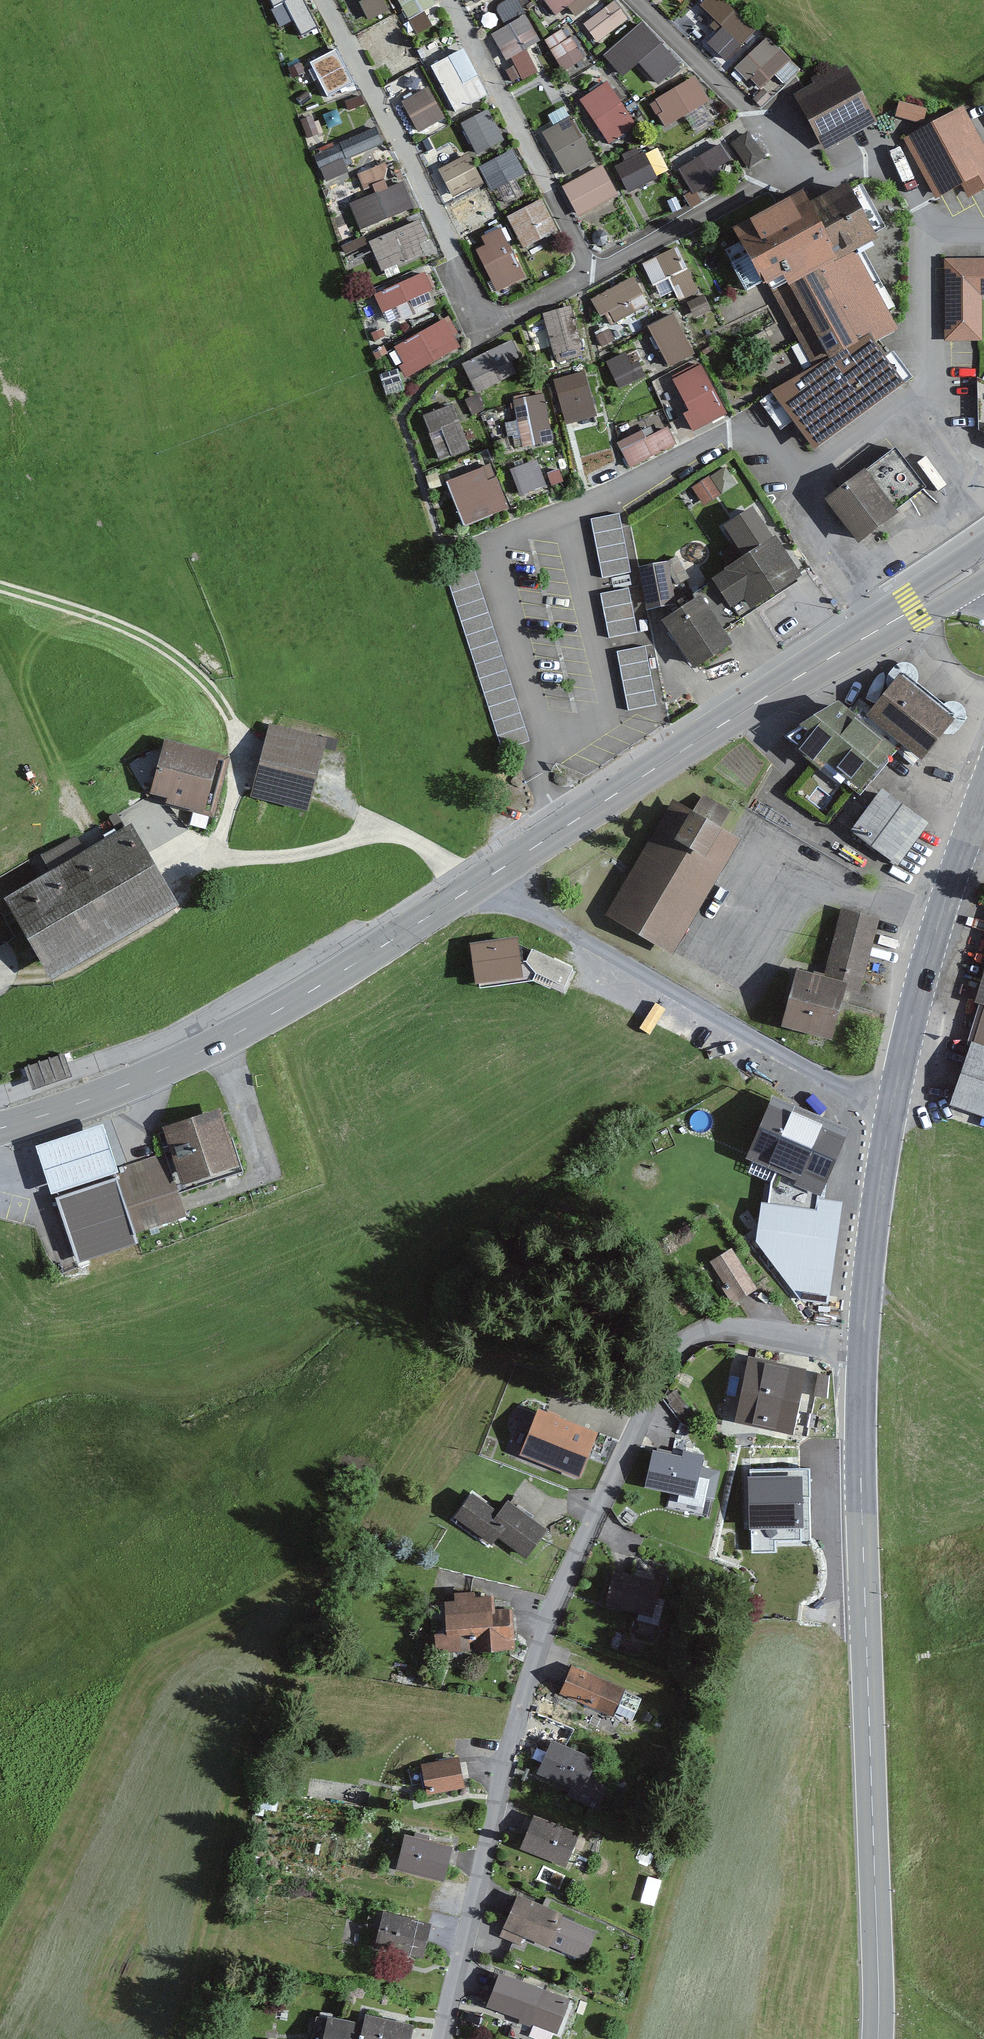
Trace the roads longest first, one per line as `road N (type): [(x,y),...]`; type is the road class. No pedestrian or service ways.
road 1 (primary): [(897,619),(284,1008),(168,1069),(0,1130)]
road 2 (residential): [(440,2038),(516,1709),(547,1610),(671,1367),(698,1335),(730,1328),(864,1345)]
road 3 (secondary): [(864,1345),(877,2038)]
road 4 (secondary): [(983,793),(940,919),(892,1106),(864,1345)]
road 5 (track): [(0,587),(92,616),(184,663),(237,730)]
road 6 (track): [(0,984),(64,983),(113,954),(174,916),(201,860),(219,850)]
road 7 (residential): [(897,619),(800,481)]
road 8 (residential): [(923,237),(922,402)]
road 9 (residential): [(923,237),(902,185),(799,157)]
road 10 (residential): [(922,402),(800,481)]

